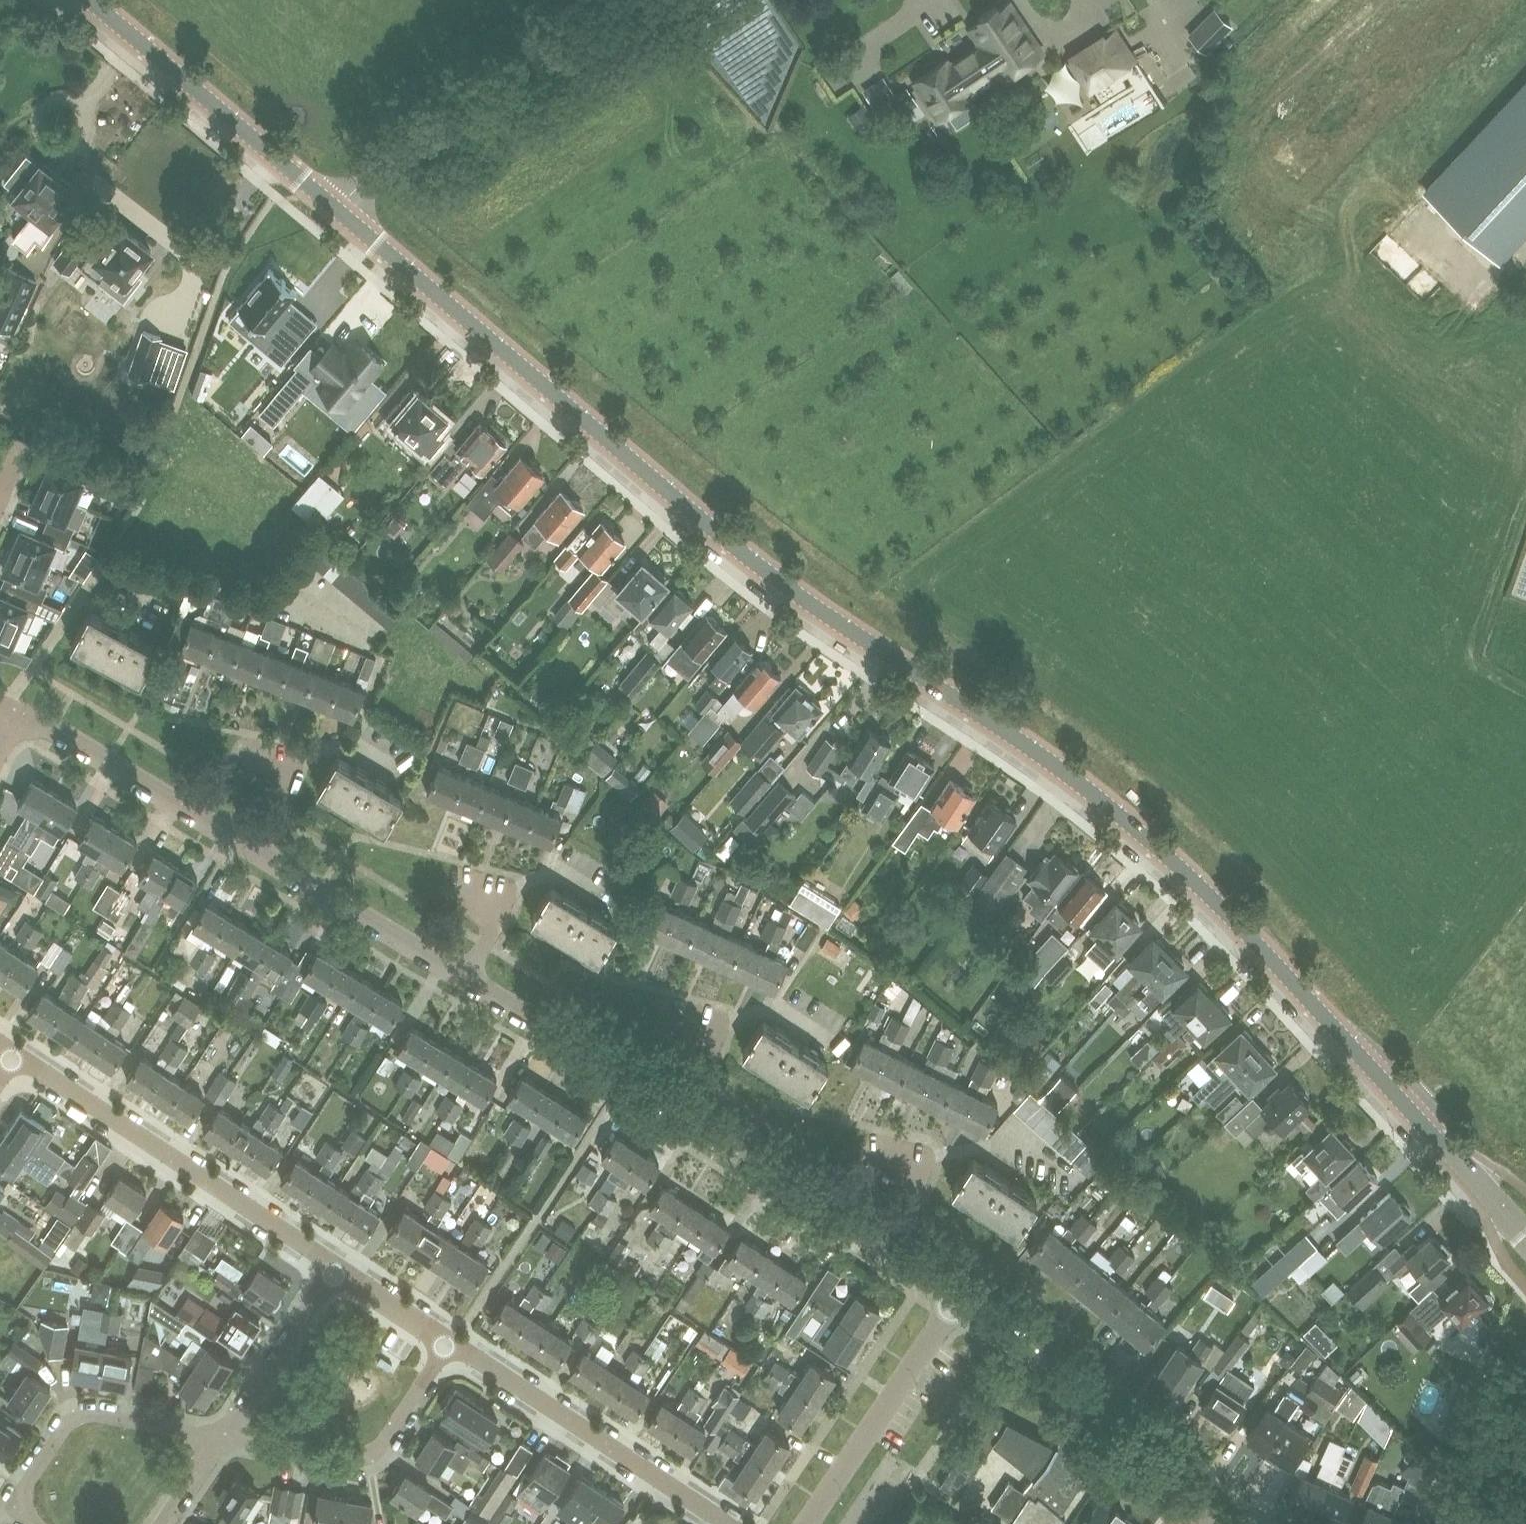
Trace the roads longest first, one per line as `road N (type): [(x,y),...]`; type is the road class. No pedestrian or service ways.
road 1 (secondary): [(335,209),(731,544),(1033,749),(1178,863),(1525,1234)]
road 2 (unclassified): [(337,1269),(16,1056)]
road 3 (residential): [(335,209),(372,174),(629,0)]
road 4 (unclassified): [(1205,1523),(1002,1332),(958,1303)]
road 5 (secondary): [(335,209),(90,0)]
road 6 (unclassified): [(722,1523),(453,1350)]
road 7 (residential): [(222,1436),(375,1459),(453,1350)]
road 8 (unclassified): [(254,852),(13,713)]
road 9 (residential): [(33,1523),(26,1510),(32,1485),(78,1420),(222,1436)]
road 10 (unclassified): [(811,1523),(958,1303)]
road 11 (unclassified): [(474,985),(254,852)]
road 12 (unclassified): [(889,1250),(678,1114)]
road 13 (unclassified): [(678,1114),(474,985)]
road 14 (unclassified): [(222,1436),(337,1269)]
road 15 (residential): [(889,1250),(925,1170),(907,1146),(863,1141)]
road 16 (unclassified): [(1472,1523),(1525,1371)]
road 17 (residential): [(678,1114),(709,1054),(706,1033),(648,993)]
road 18 (unclassified): [(453,1350),(337,1269)]
road 19 (residential): [(254,852),(277,818),(277,787),(268,769),(231,752)]
road 20 (residential): [(474,985),(492,953),(492,926),(483,908),(441,885)]

